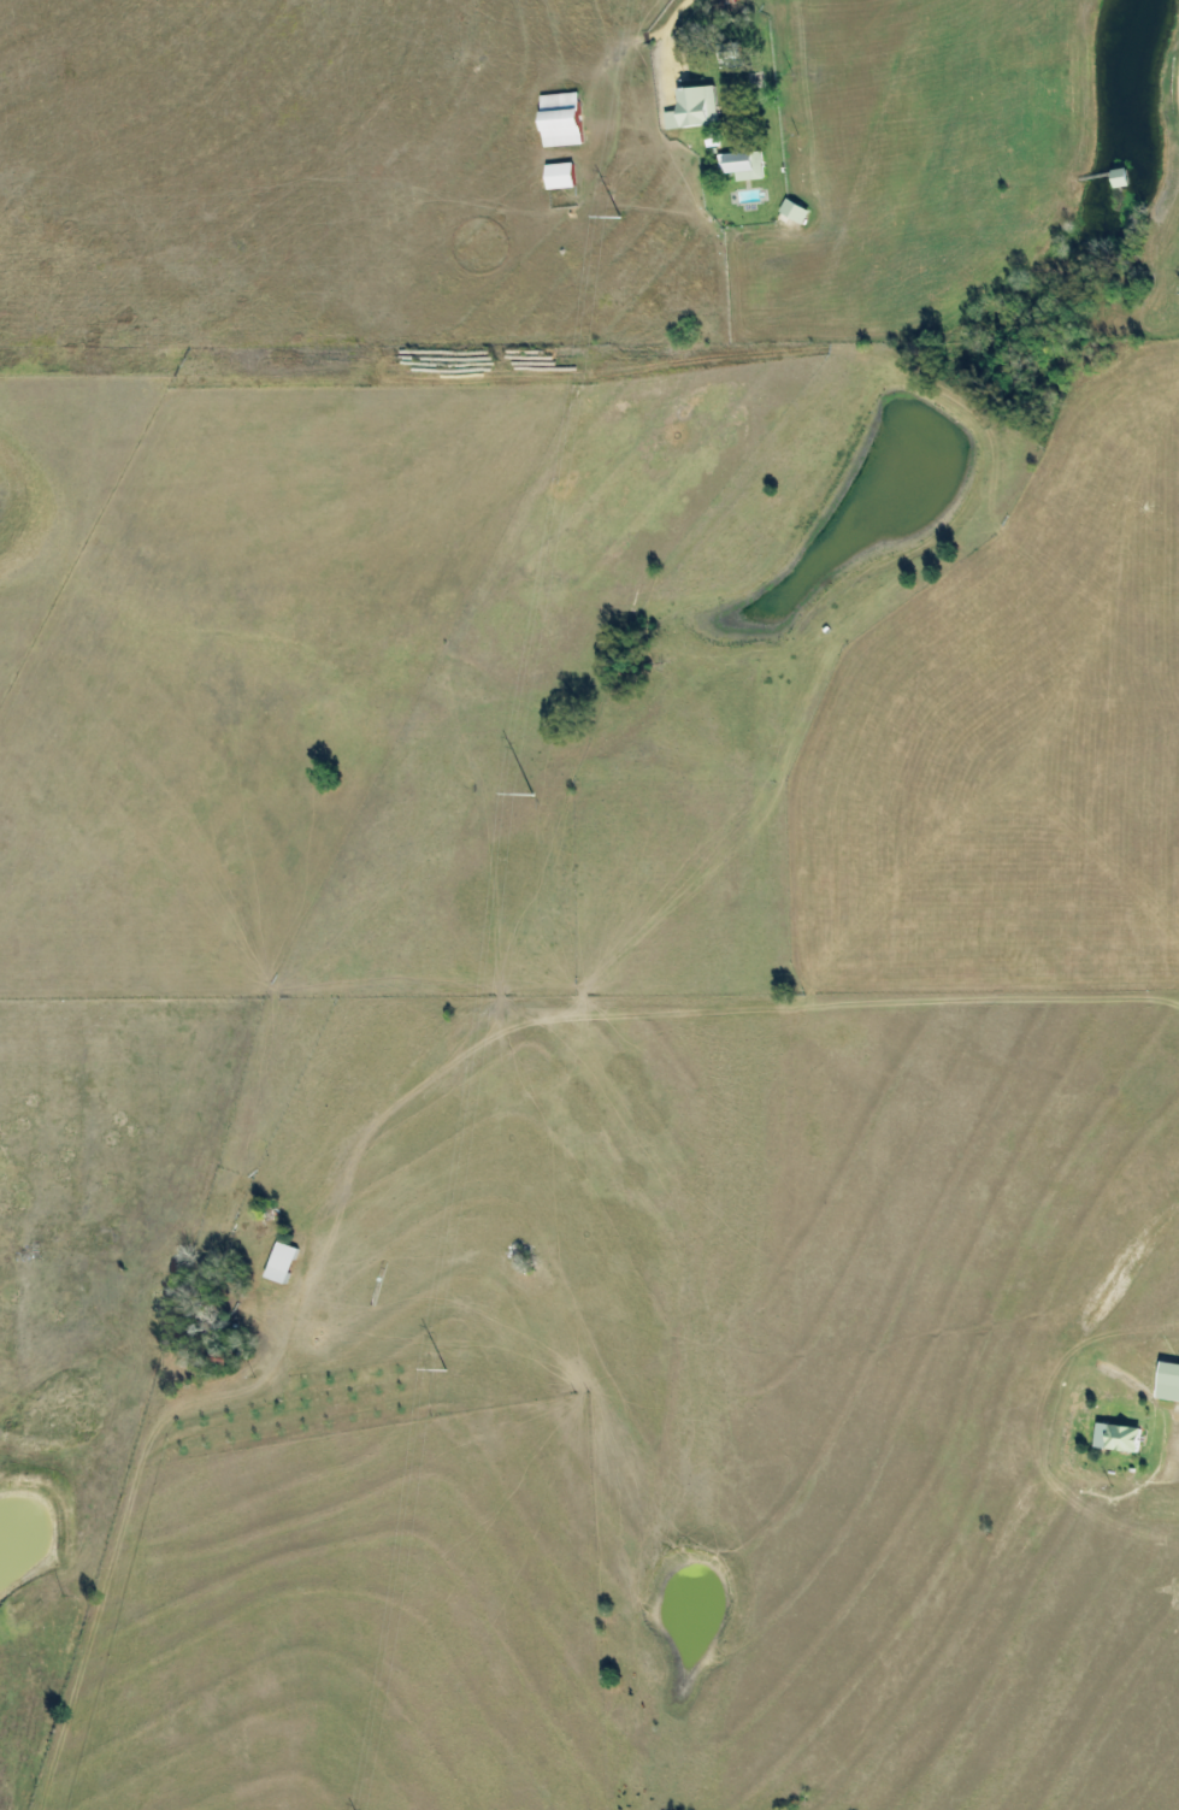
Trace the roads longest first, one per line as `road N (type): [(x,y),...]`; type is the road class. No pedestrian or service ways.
road 1 (residential): [(47,1809),(75,1737),(67,1633),(207,1358)]

